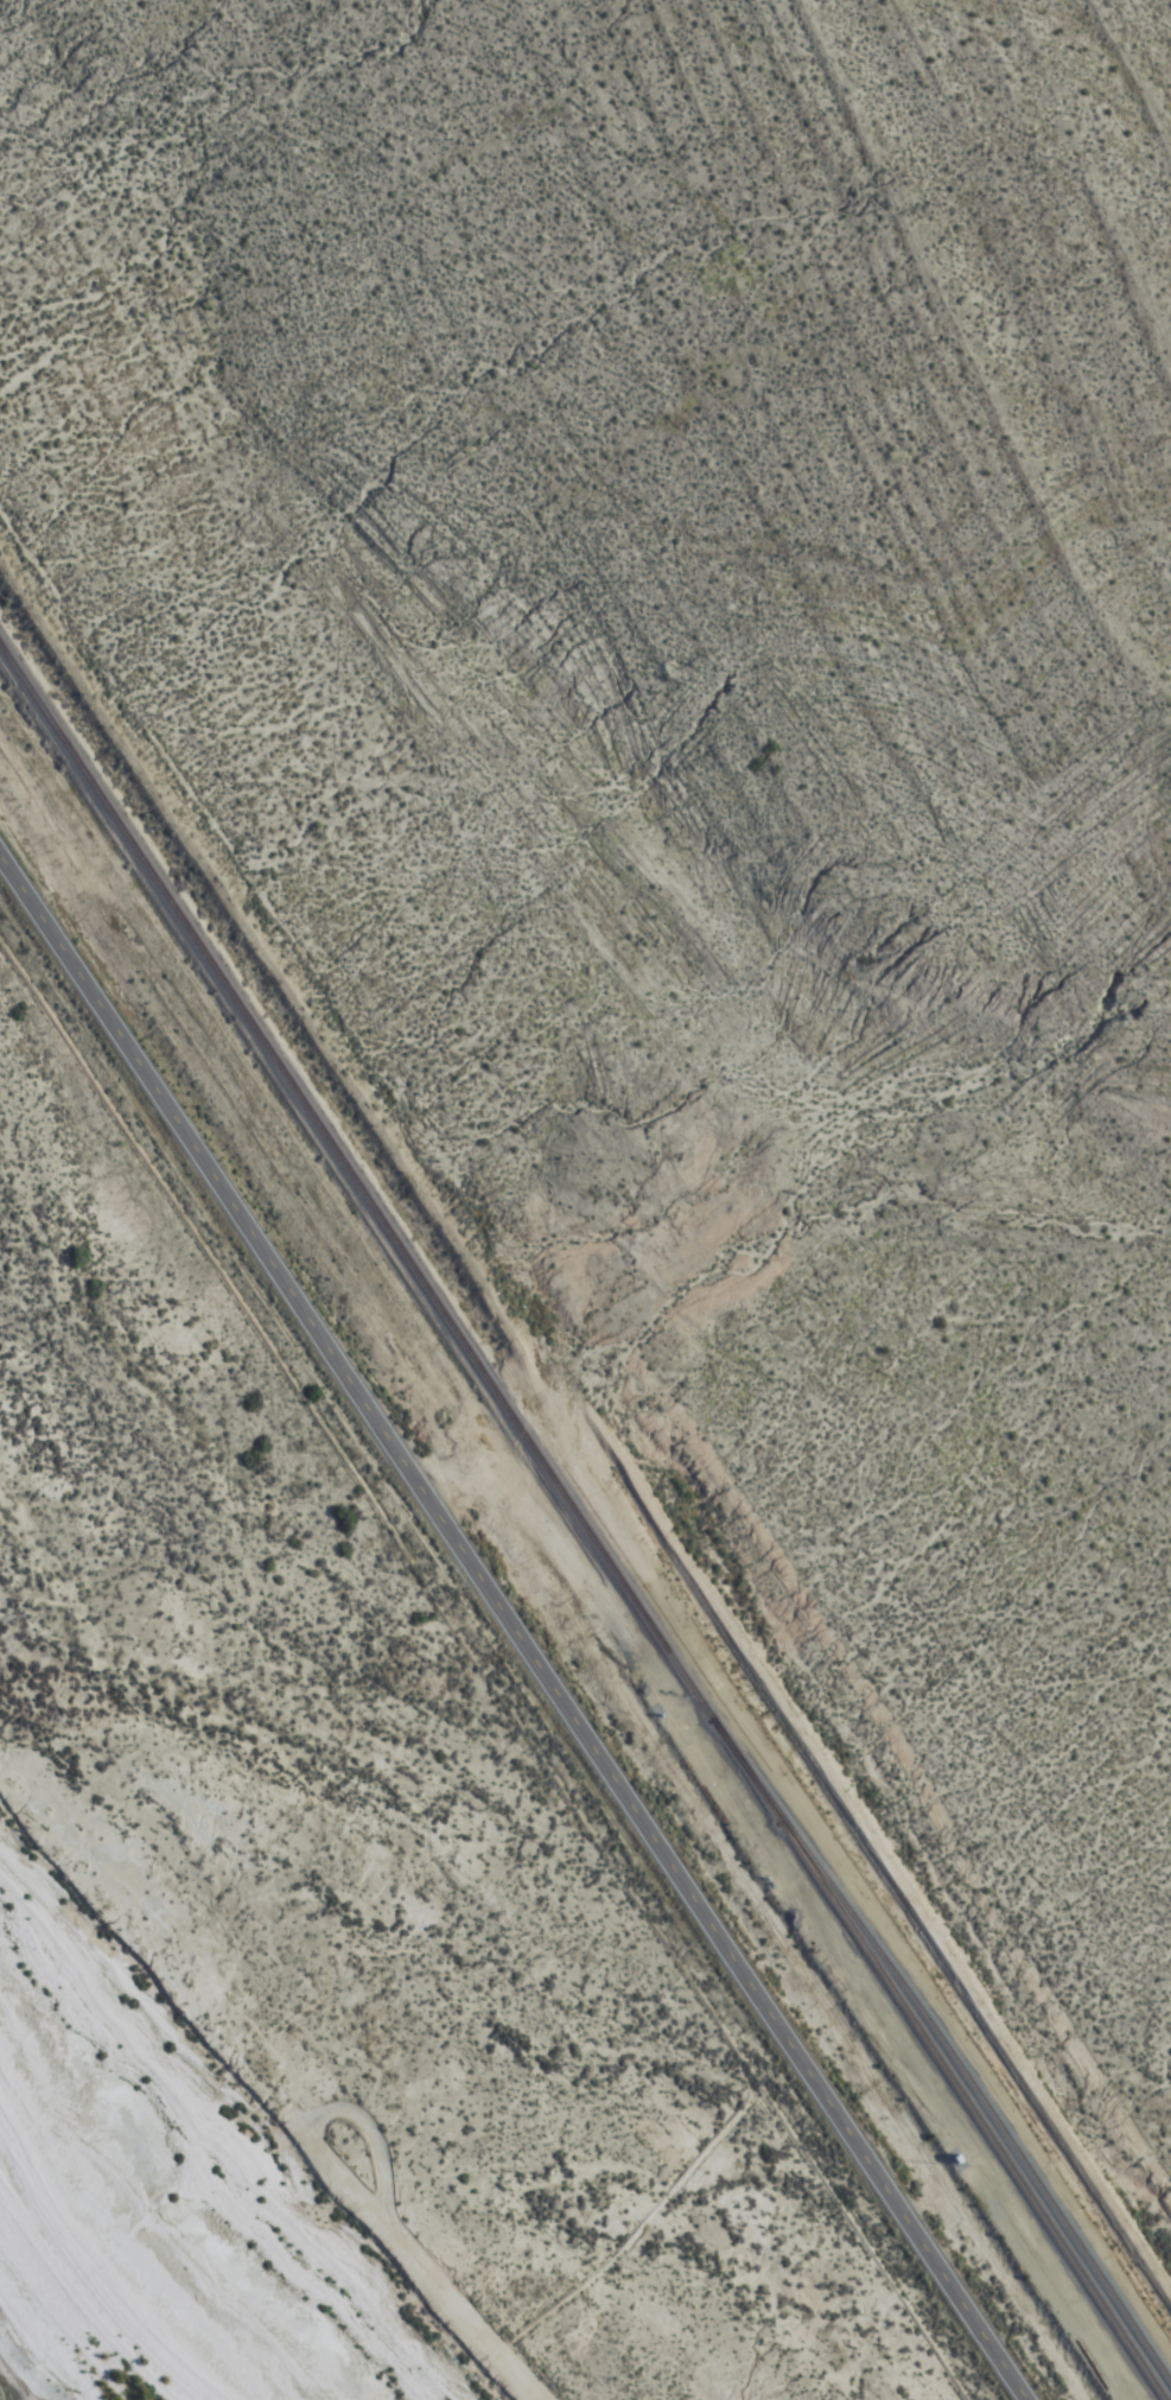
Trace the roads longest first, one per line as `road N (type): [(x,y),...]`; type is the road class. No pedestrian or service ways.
road 1 (secondary): [(0,852),(1023,2399)]

